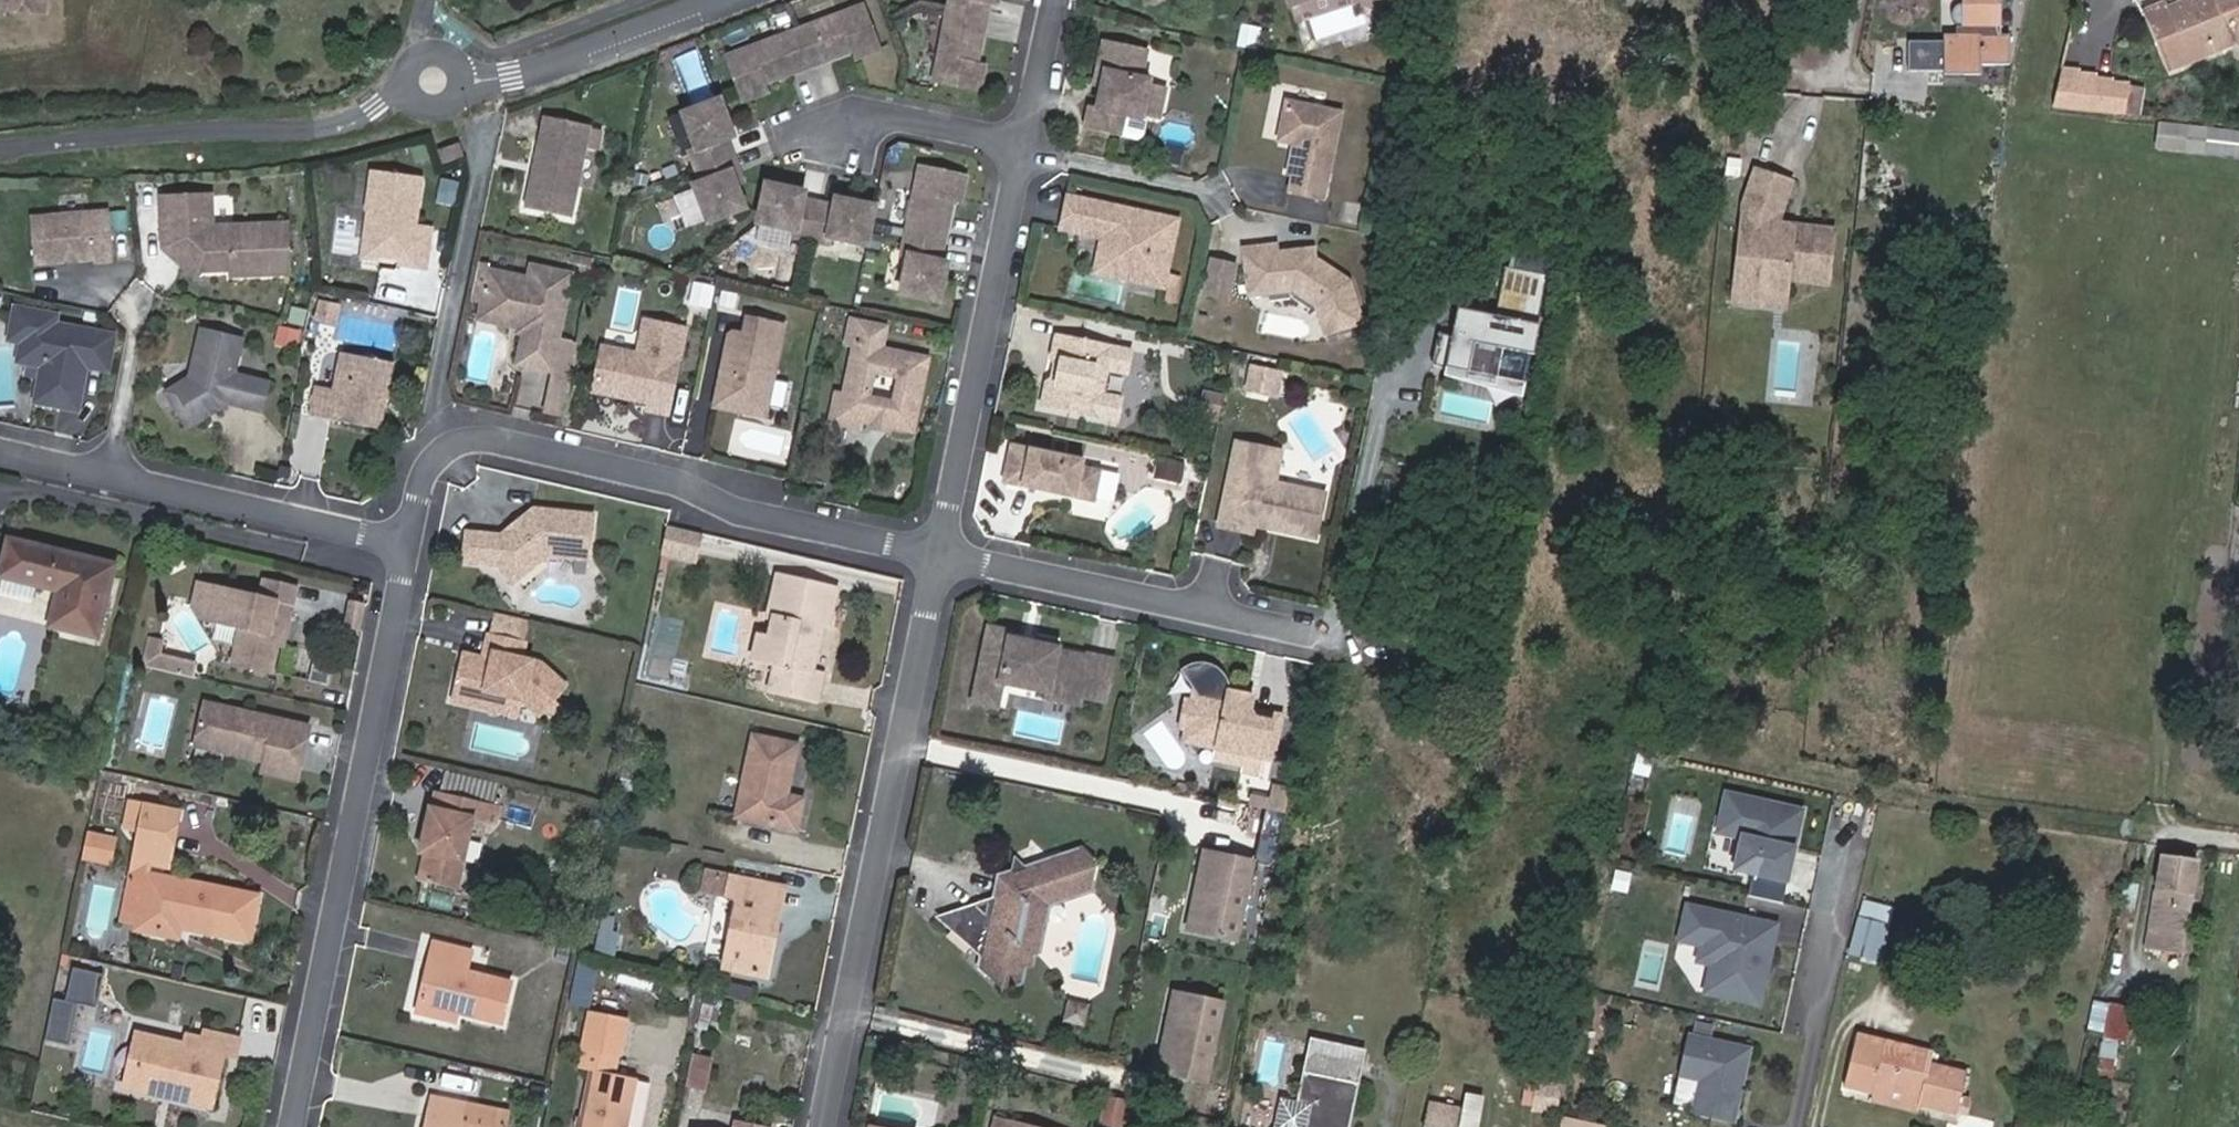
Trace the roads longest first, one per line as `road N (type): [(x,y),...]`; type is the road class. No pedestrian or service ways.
road 1 (residential): [(940,557),(756,508),(694,482),(440,428),(413,546)]
road 2 (residential): [(294,1126),(413,546)]
road 3 (residential): [(821,1126),(940,557)]
road 4 (residential): [(940,557),(1051,0)]
road 5 (residential): [(433,79),(320,127),(0,146)]
road 6 (residential): [(413,546),(0,450)]
road 7 (residential): [(1329,632),(940,557)]
road 8 (residential): [(433,79),(513,76),(726,0)]

